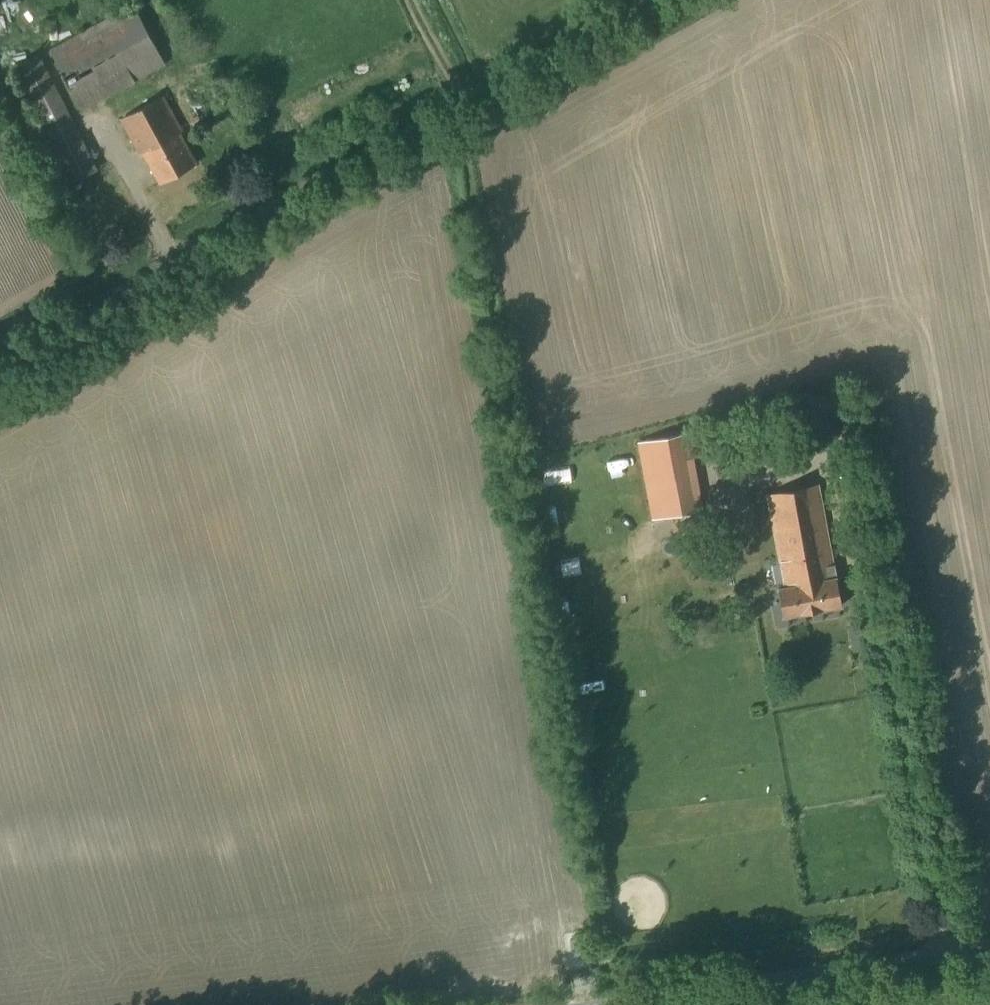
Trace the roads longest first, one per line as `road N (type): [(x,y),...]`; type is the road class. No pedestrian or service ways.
road 1 (unclassified): [(0,352),(654,0)]
road 2 (secondary): [(611,1004),(989,948)]

